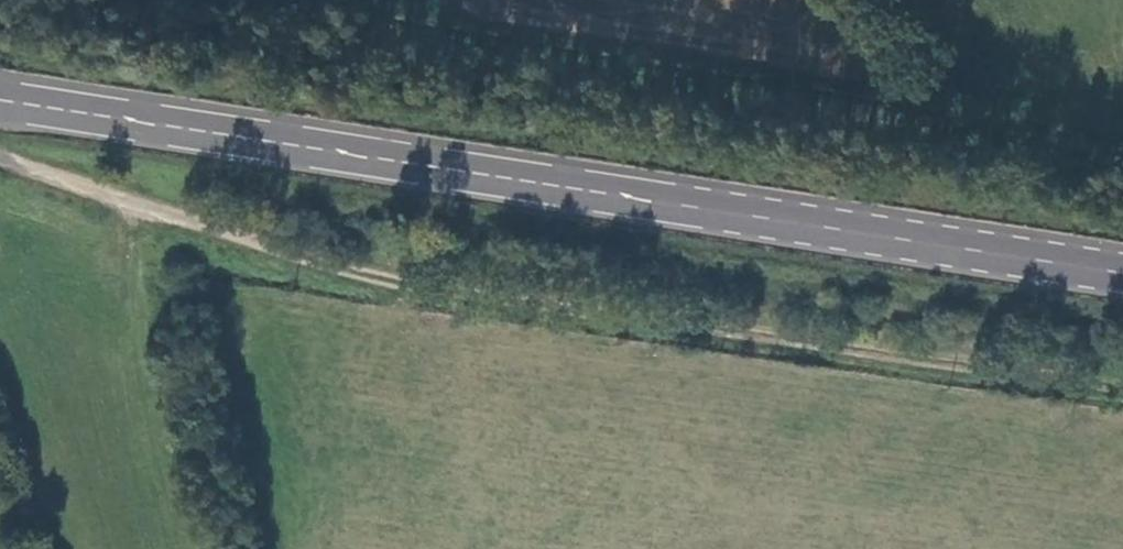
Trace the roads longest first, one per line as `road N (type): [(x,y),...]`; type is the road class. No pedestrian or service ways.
road 1 (track): [(0,159),(415,289),(448,286),(1122,384)]
road 2 (primary): [(0,104),(1122,274)]

